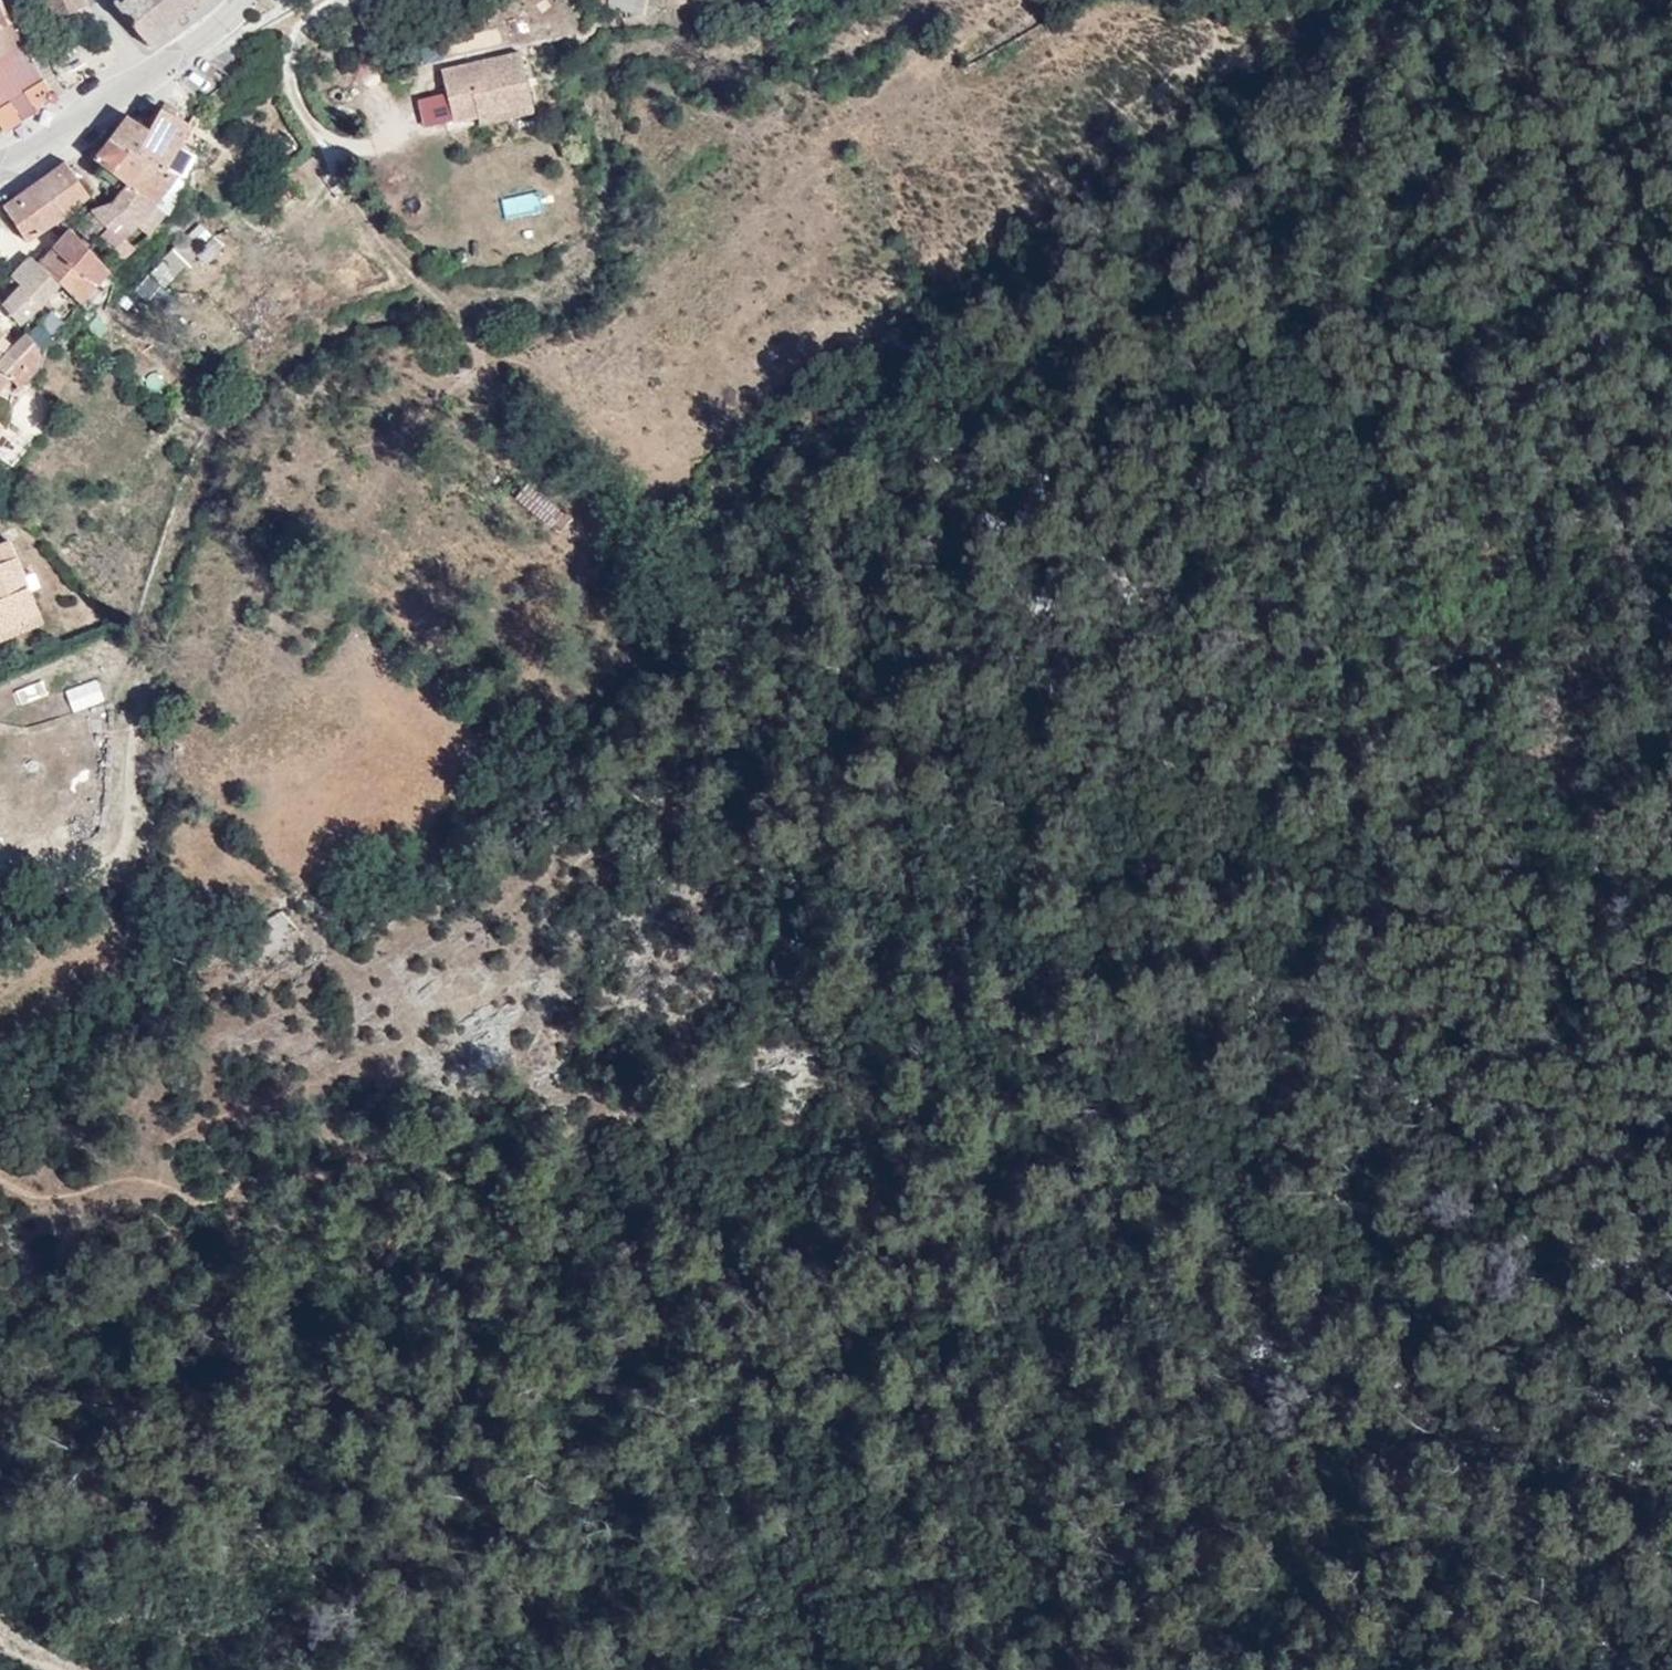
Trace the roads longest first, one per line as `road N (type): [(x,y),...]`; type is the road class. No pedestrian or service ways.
road 1 (tertiary): [(0,162),(229,18),(240,0)]

